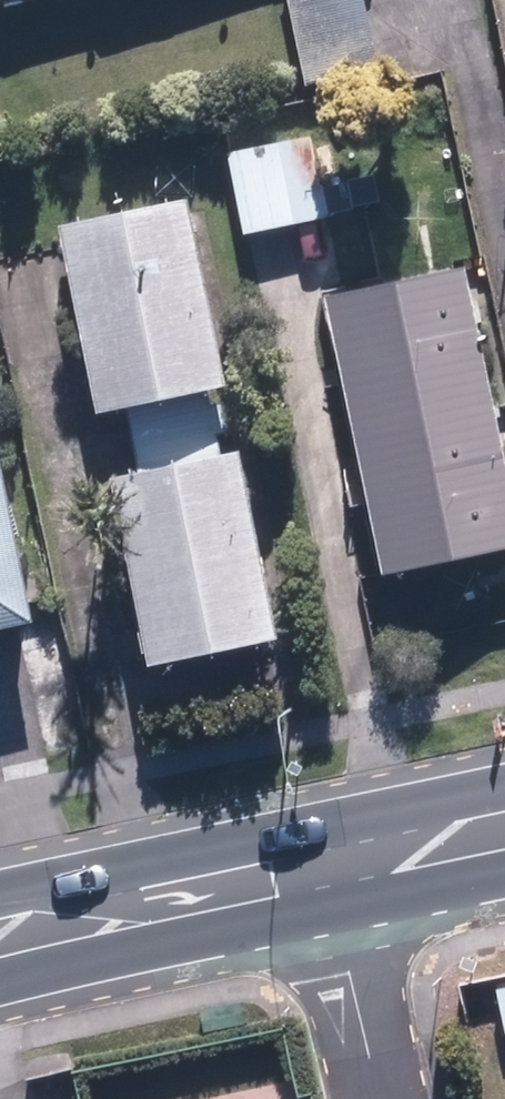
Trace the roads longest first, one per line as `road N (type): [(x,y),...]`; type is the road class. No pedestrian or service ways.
road 1 (primary): [(0,939),(322,870)]
road 2 (residential): [(381,1098),(322,870)]
road 3 (primary): [(322,870),(504,831)]

